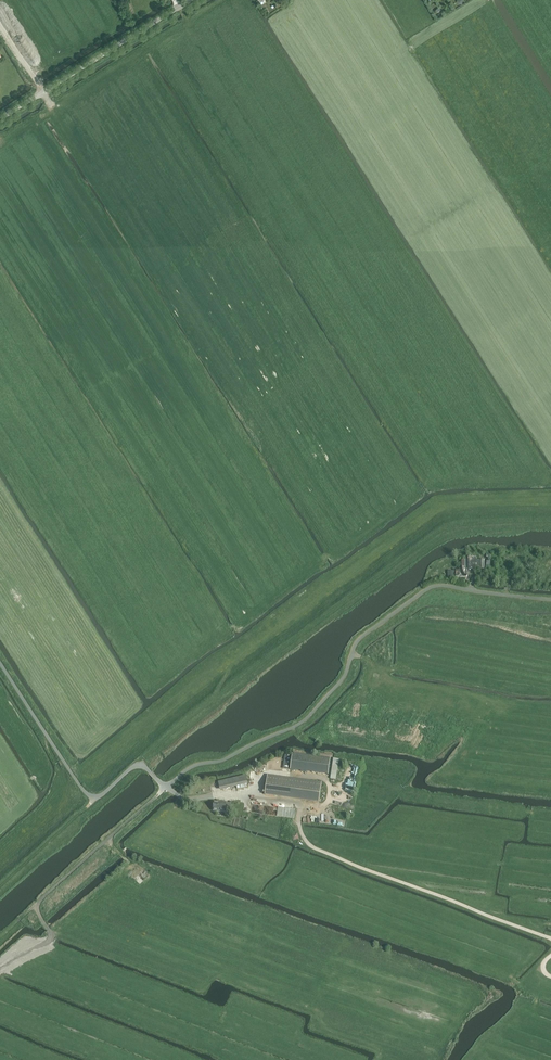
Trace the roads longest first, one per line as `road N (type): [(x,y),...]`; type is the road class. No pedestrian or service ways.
road 1 (track): [(166,787),(187,799),(222,794),(302,804),(301,832),(319,850),(550,938)]
road 2 (track): [(465,176),(404,50),(484,0)]
road 3 (tertiary): [(0,119),(191,0)]
road 4 (track): [(0,966),(17,952),(38,950),(131,871),(108,840)]
road 5 (track): [(108,840),(39,903),(49,930)]

